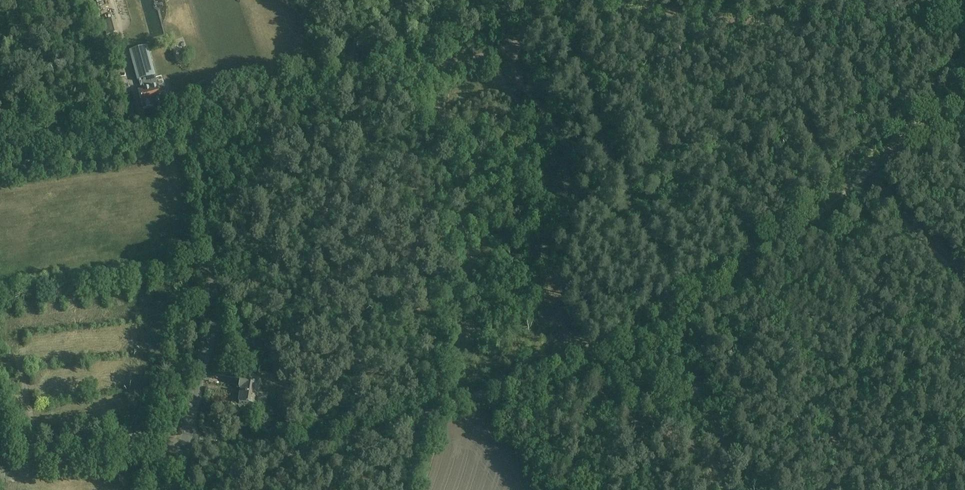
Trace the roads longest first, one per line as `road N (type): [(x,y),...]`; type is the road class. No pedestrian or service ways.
road 1 (unclassified): [(186,446),(296,452),(329,446),(657,326),(714,285)]
road 2 (tertiary): [(186,446),(210,271),(199,144),(176,125),(0,132)]
road 3 (track): [(714,285),(893,154)]

